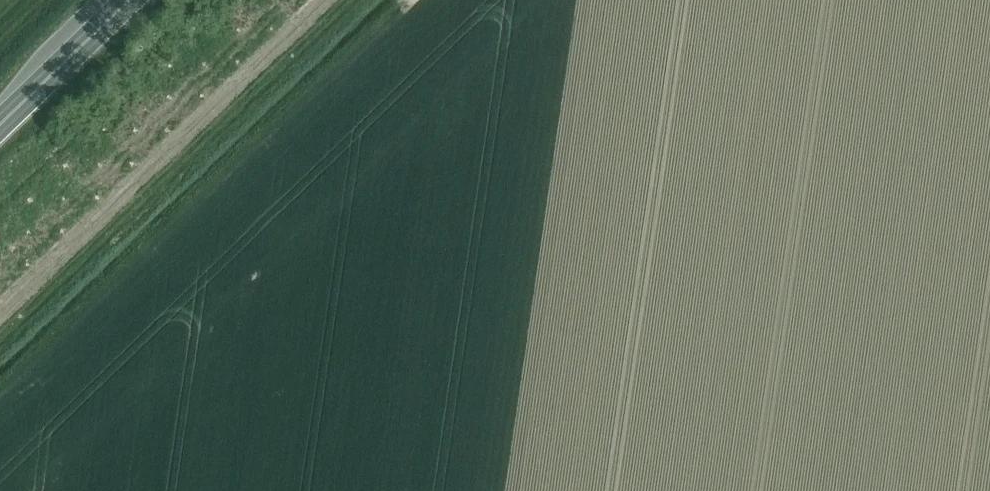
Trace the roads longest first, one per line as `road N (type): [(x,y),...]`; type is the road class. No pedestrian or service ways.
road 1 (trunk): [(0,125),(130,0)]

